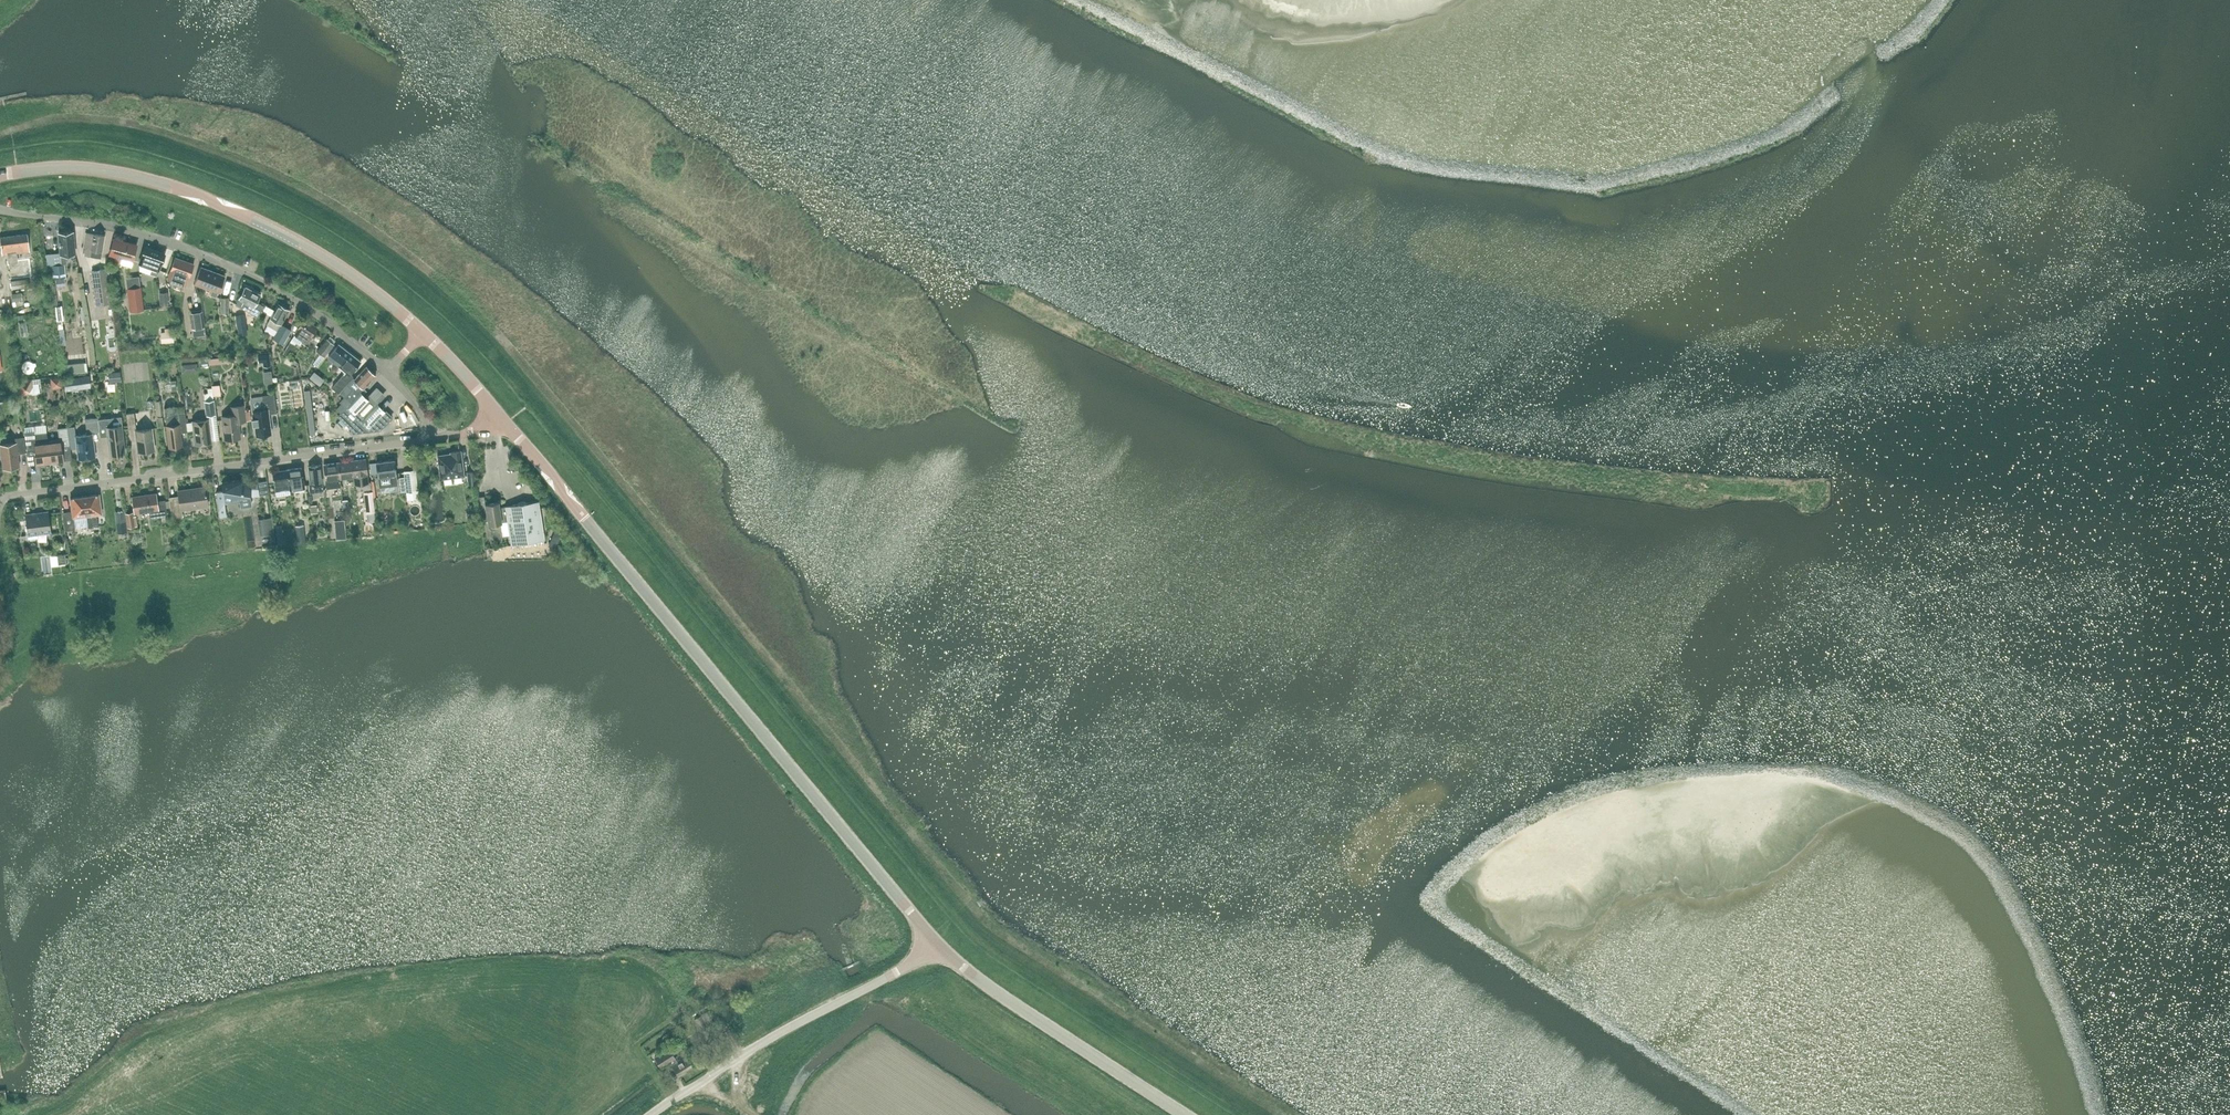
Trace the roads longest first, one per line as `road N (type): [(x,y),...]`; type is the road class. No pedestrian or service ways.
road 1 (tertiary): [(938,947),(497,414)]
road 2 (tertiary): [(0,174),(93,169),(206,198),(329,260),(423,333)]
road 3 (residential): [(438,438),(1,496)]
road 4 (residential): [(385,371),(299,301),(212,258),(121,229),(0,209)]
road 5 (unclassified): [(651,1114),(938,947)]
road 6 (track): [(973,941),(1234,1114)]
road 7 (tertiary): [(1184,1114),(938,947)]

